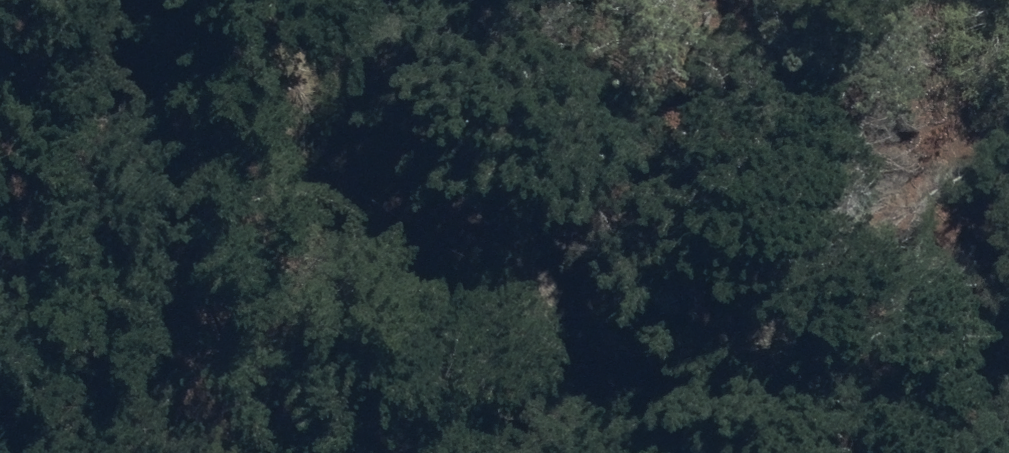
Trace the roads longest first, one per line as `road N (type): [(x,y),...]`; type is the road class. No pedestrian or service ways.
road 1 (track): [(403,0),(427,171),(710,452)]

